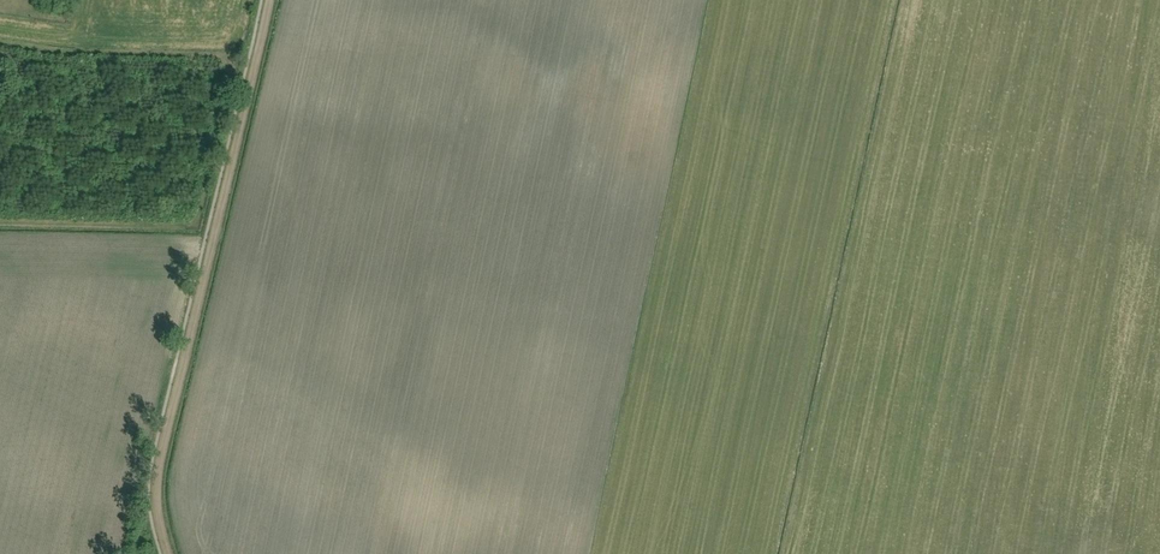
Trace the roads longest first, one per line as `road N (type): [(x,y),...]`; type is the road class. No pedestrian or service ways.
road 1 (track): [(269,0),(161,477),(171,553)]

